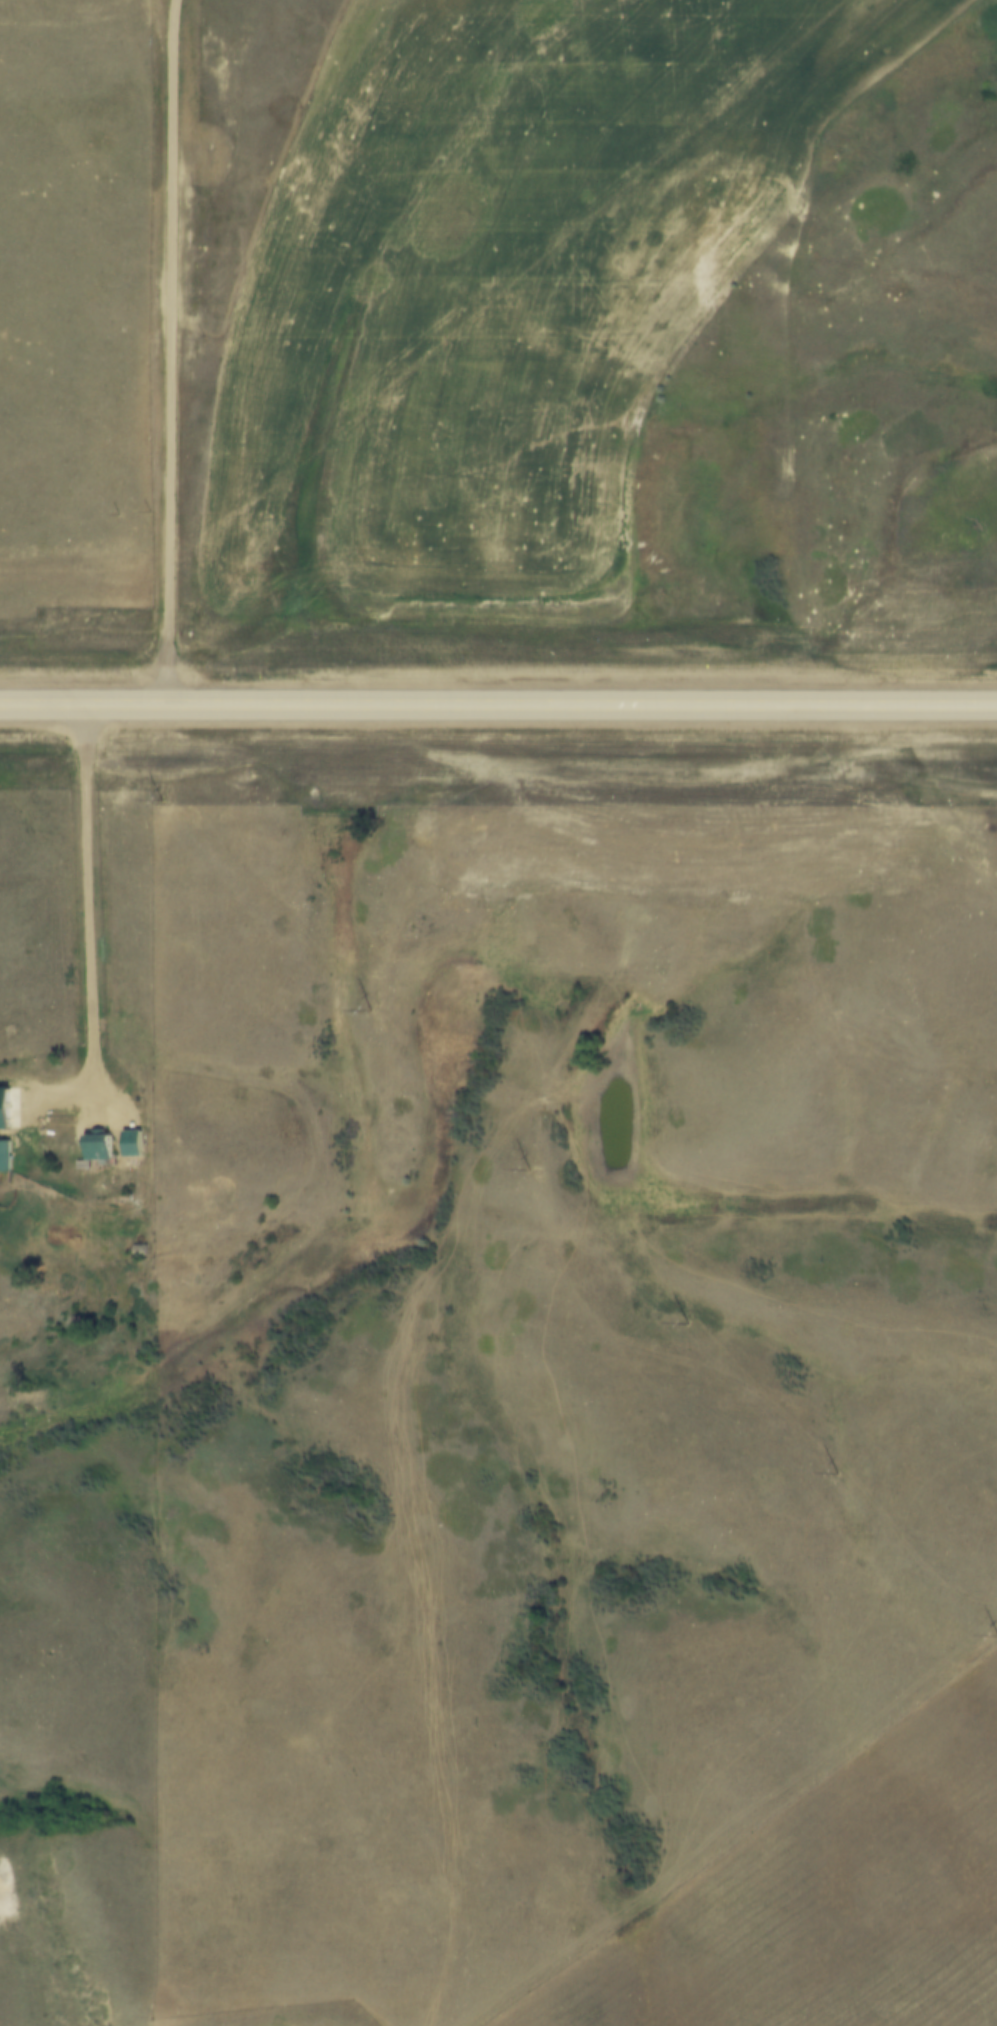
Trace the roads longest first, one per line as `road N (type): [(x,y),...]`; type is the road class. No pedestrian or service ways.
road 1 (secondary): [(0,706),(996,708)]

